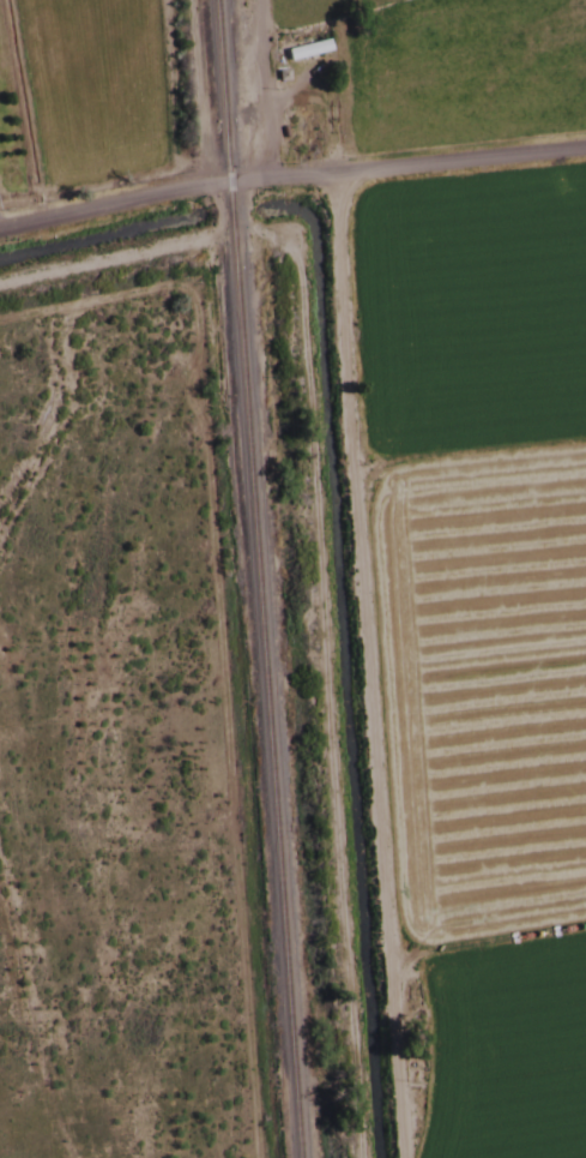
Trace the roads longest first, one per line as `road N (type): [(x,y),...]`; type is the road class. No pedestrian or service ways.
road 1 (track): [(345,173),(417,1157)]
road 2 (residential): [(0,232),(225,184),(585,149)]
road 3 (track): [(403,955),(585,926)]
road 4 (track): [(282,179),(271,0)]

